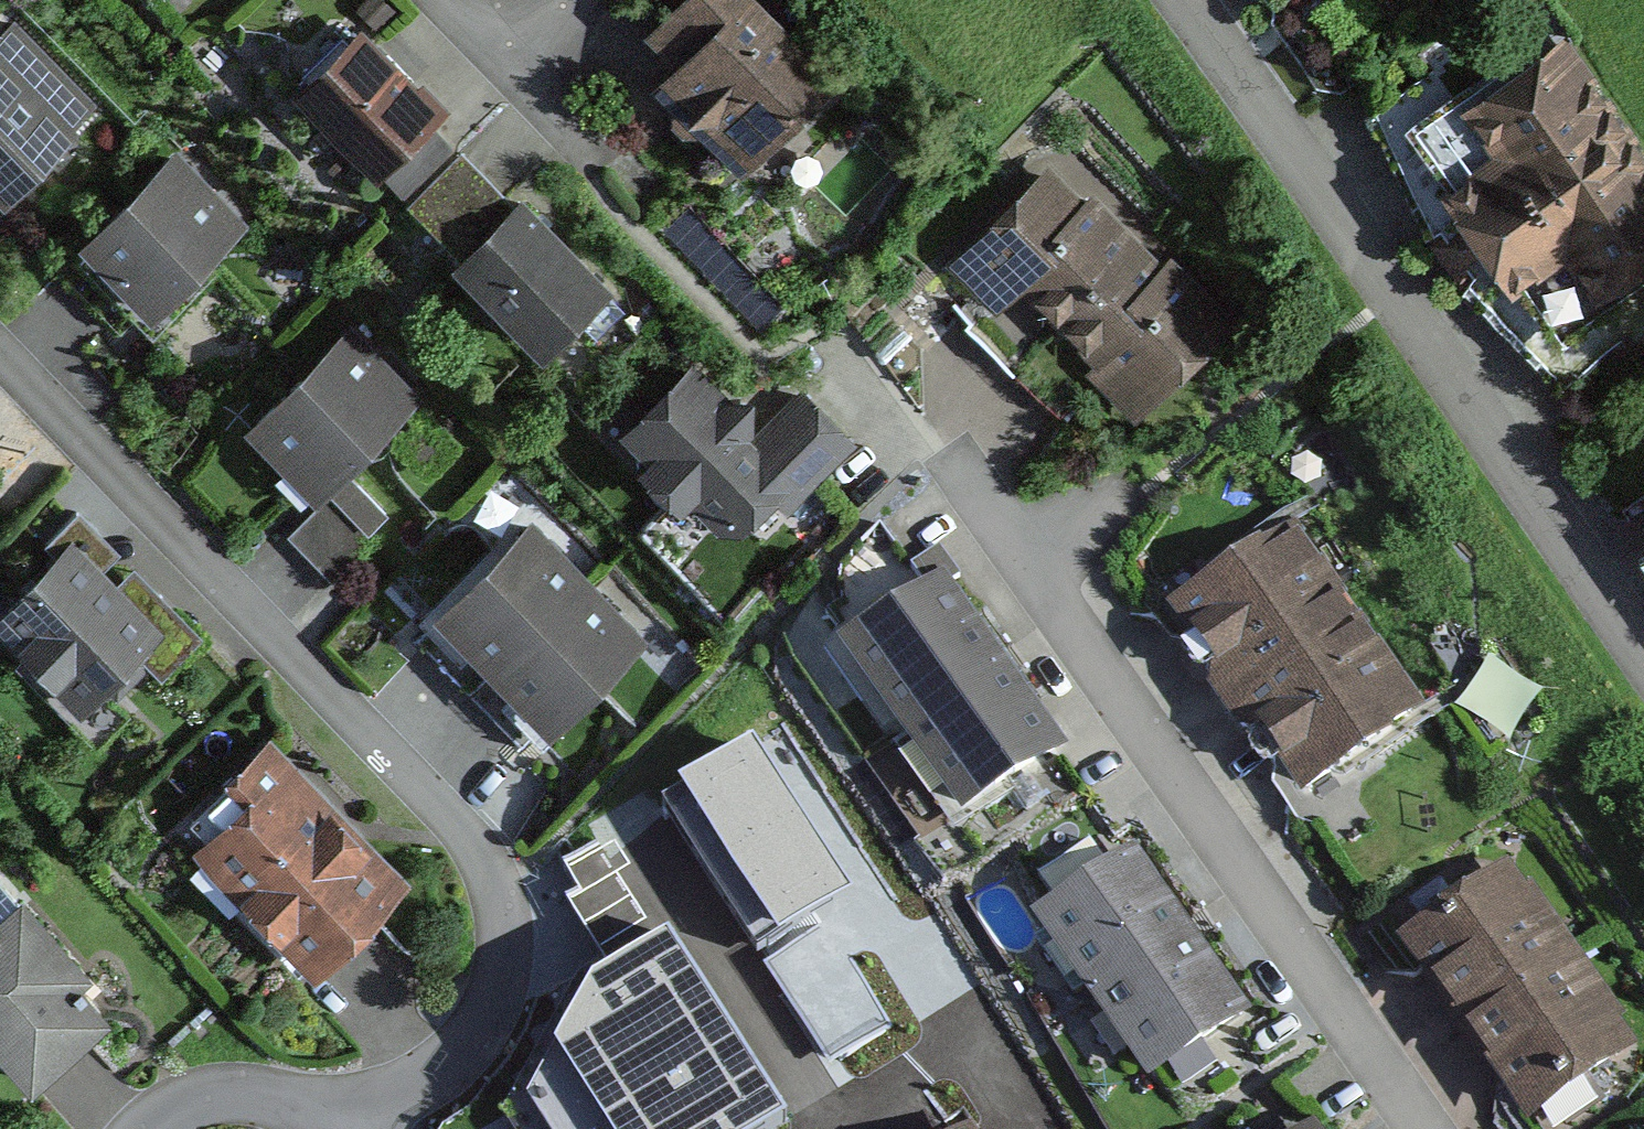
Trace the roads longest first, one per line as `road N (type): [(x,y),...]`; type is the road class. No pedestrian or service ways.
road 1 (residential): [(0,363),(443,820),(495,893),(497,974),(462,1053),(398,1099),(330,1128)]
road 2 (residential): [(945,465),(1420,1128)]
road 3 (residential): [(1643,650),(1175,0)]
road 4 (residential): [(446,0),(672,232)]
road 5 (residential): [(327,1128),(252,1099),(183,1113),(162,1128)]

